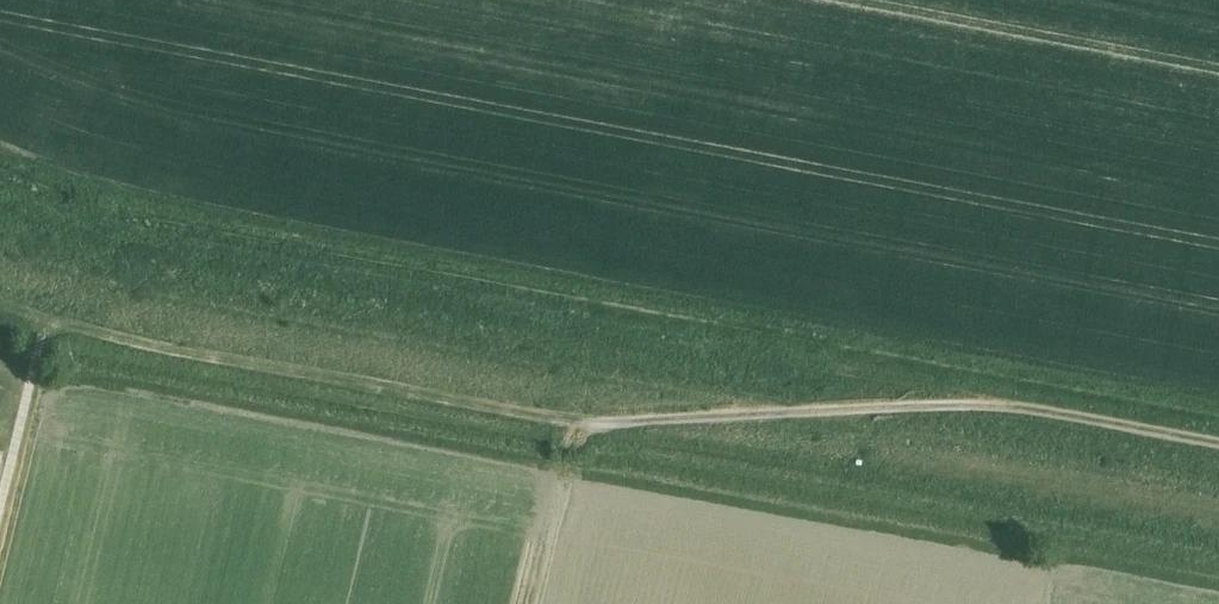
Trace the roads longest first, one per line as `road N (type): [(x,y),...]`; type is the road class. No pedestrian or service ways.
road 1 (track): [(121,237),(1218,434)]
road 2 (track): [(567,425),(1218,547)]
road 3 (track): [(0,307),(97,336),(567,425)]
road 4 (track): [(567,425),(1029,399)]
road 5 (track): [(524,603),(567,425)]
road 6 (track): [(0,500),(46,323)]

